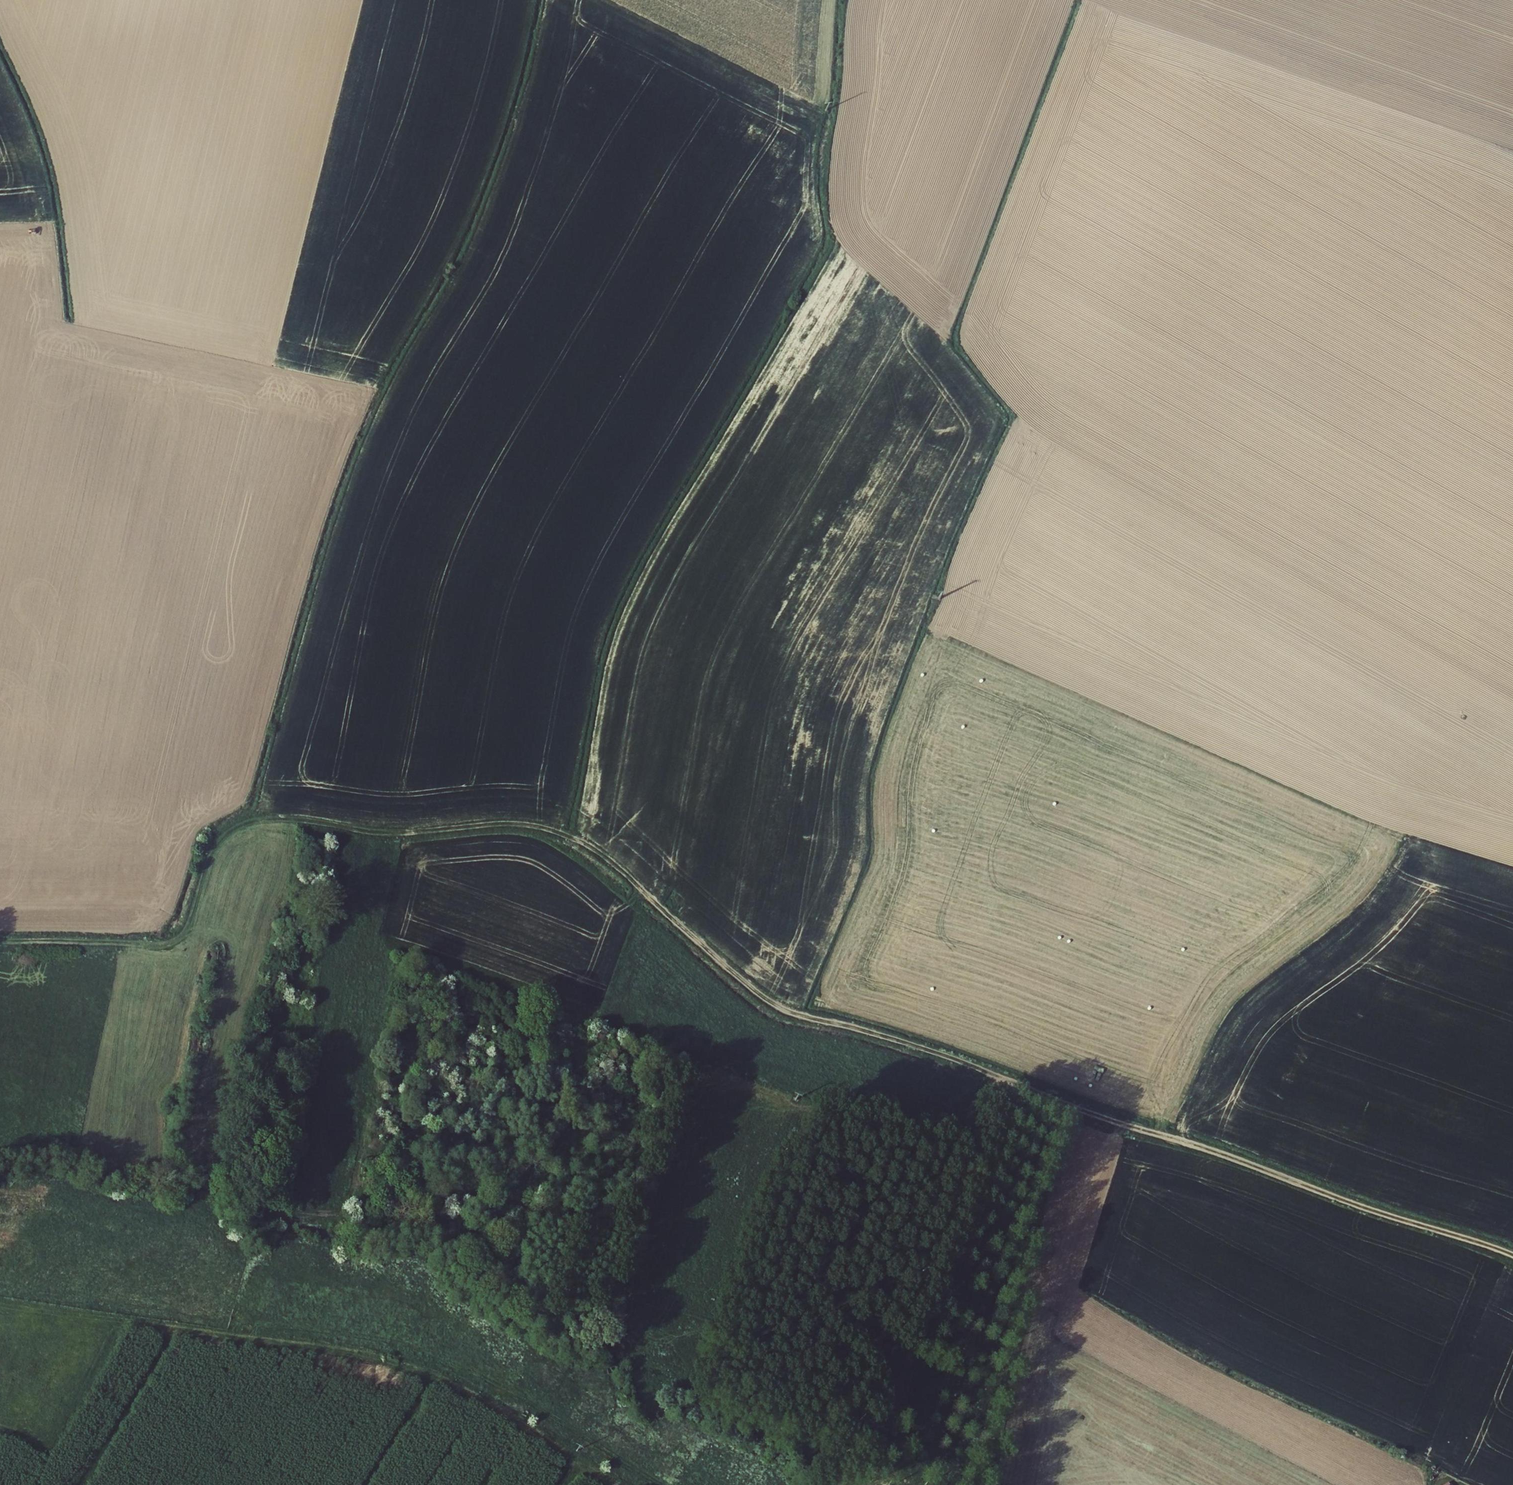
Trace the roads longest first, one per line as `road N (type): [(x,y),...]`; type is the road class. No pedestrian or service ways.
road 1 (track): [(0,944),(150,943),(189,928),(211,851),(236,825),(272,819),(405,834),(521,824),(568,833),(603,852),(761,993),(795,1012),(877,1032),(1512,1254)]
road 2 (track): [(461,1380),(660,1484)]

